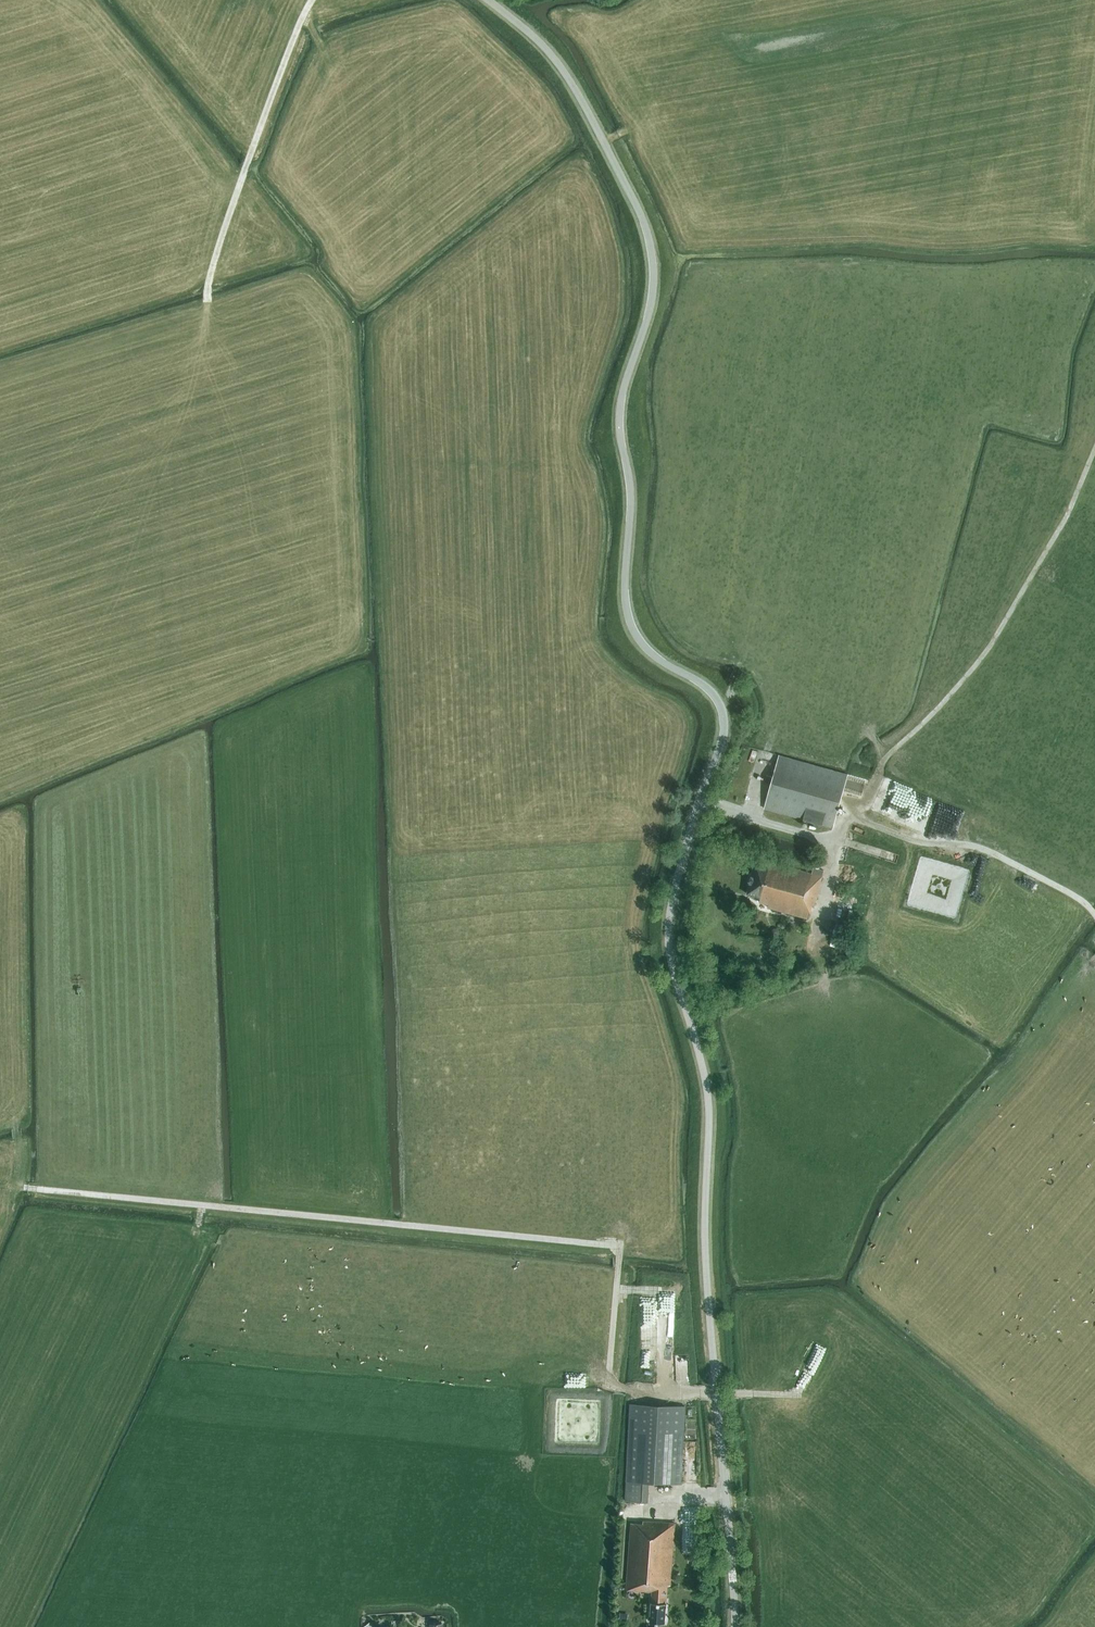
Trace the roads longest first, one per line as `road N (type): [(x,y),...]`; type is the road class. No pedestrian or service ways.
road 1 (unclassified): [(736,1626),(706,1246),(708,1089),(669,938),(673,898),(725,721),(706,685),(644,646),(627,605),(632,497),(619,421),(652,294),(646,230),(569,79),(533,35),(488,0)]

